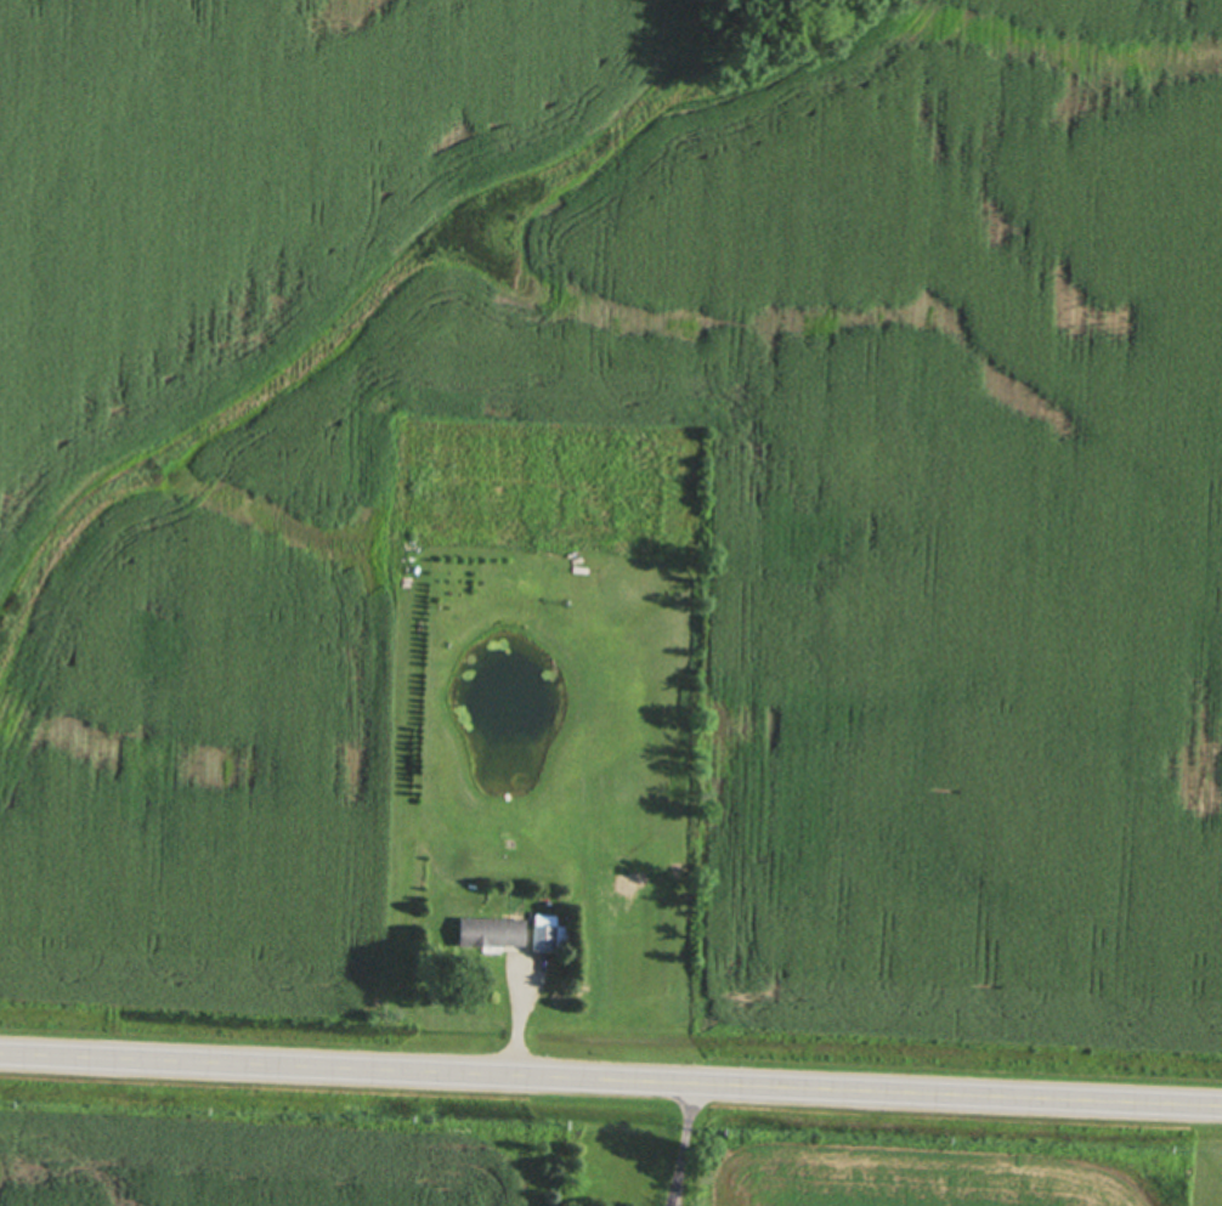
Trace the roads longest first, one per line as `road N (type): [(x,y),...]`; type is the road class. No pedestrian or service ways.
road 1 (primary): [(1221,1108),(0,1056)]

